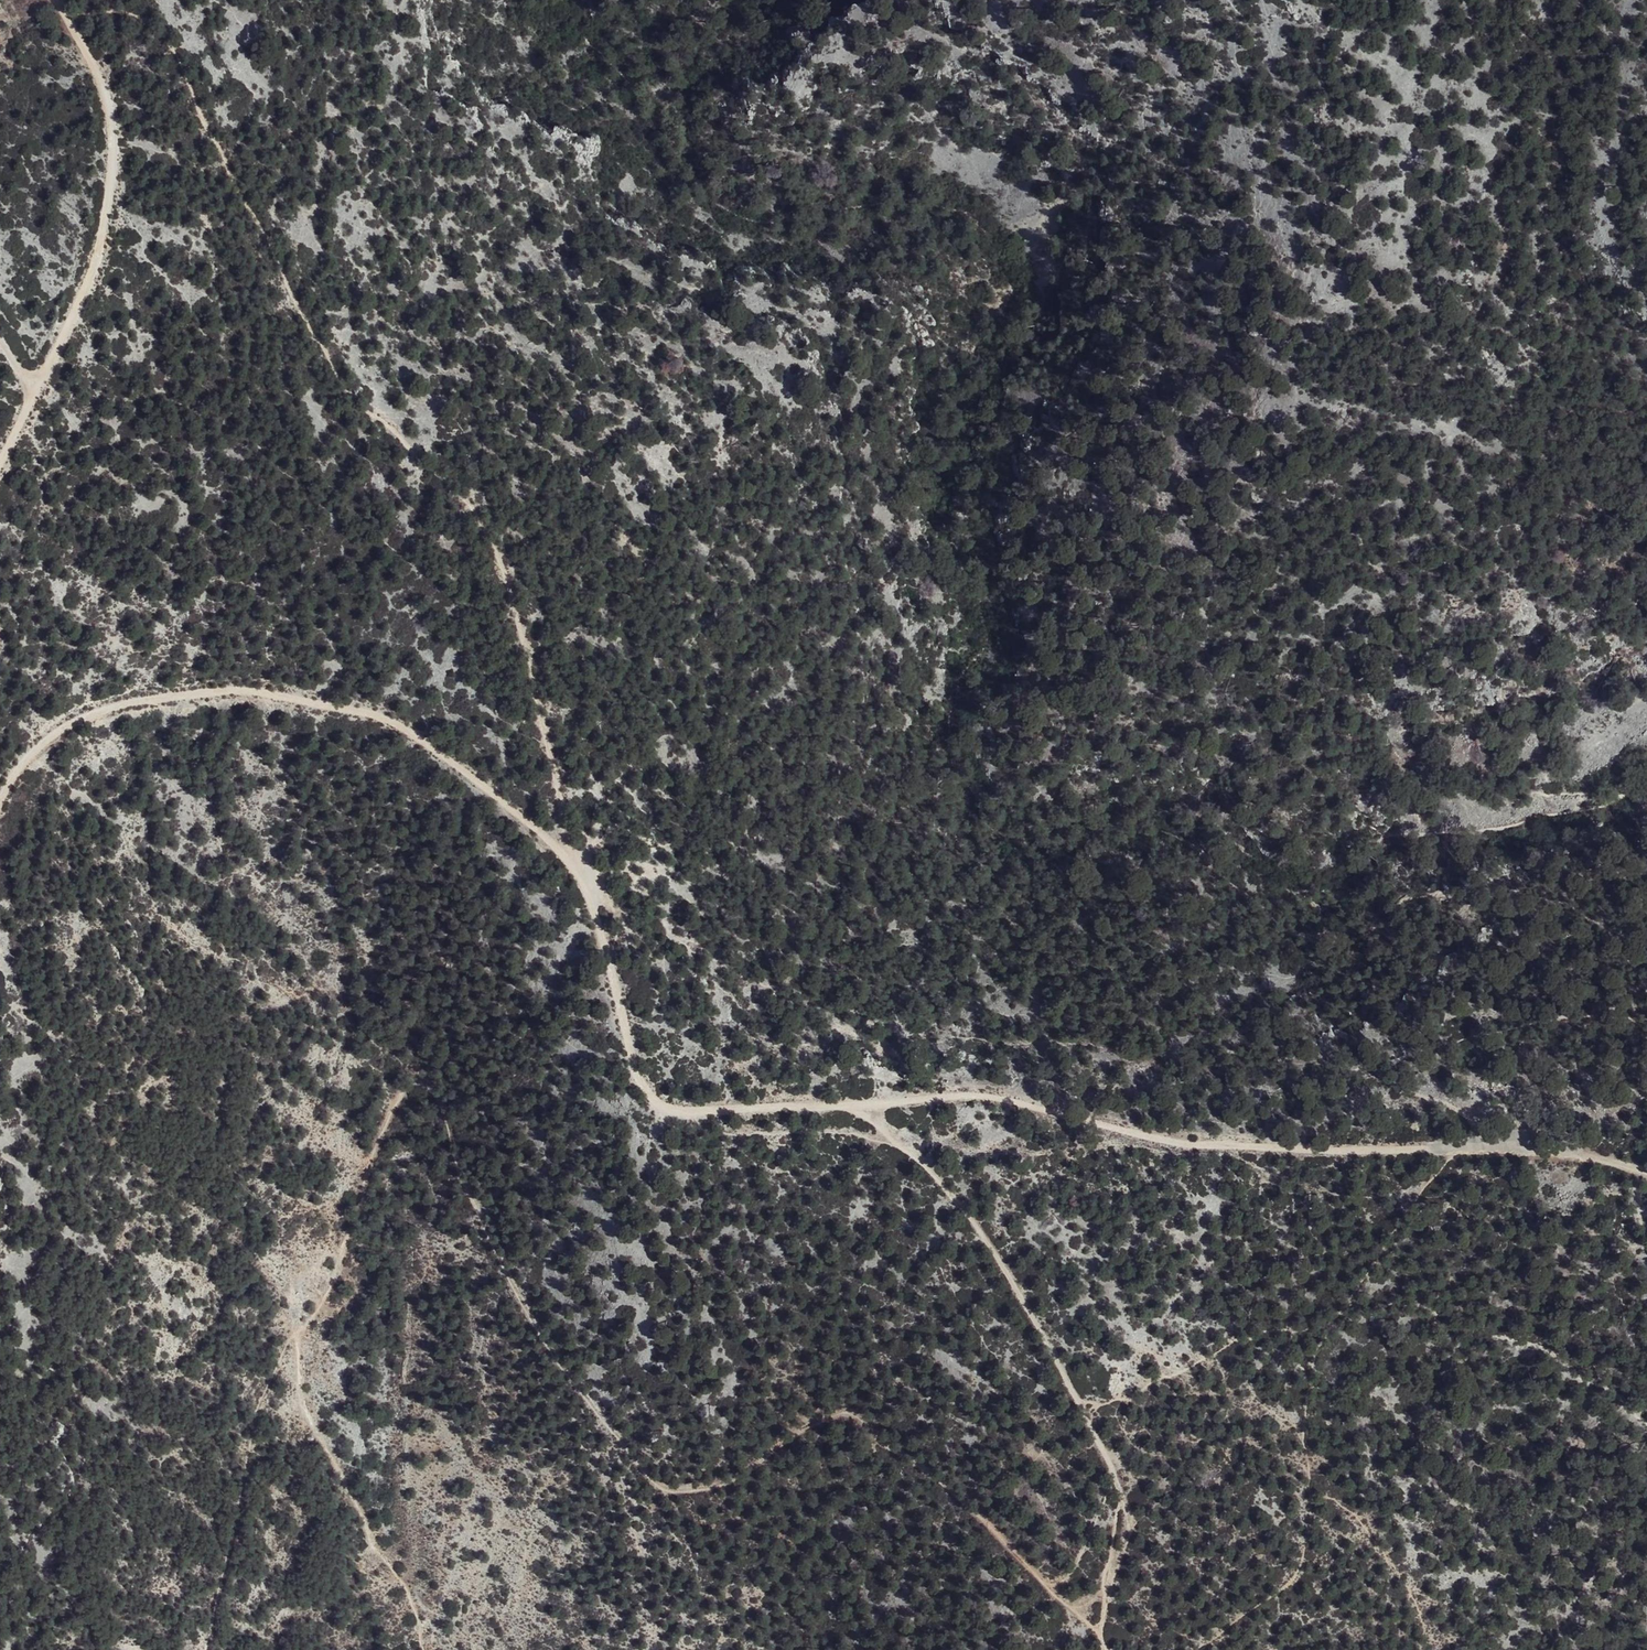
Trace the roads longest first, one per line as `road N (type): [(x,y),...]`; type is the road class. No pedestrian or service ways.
road 1 (track): [(0,840),(34,763),(90,715),(194,694),(326,699),(412,742),(548,840),(579,907),(599,1000),(637,1079),(661,1108),(690,1114),(786,1104),(865,1107),(963,1095),(1178,1144),(1519,1147),(1568,1150),(1646,1172)]
road 2 (track): [(54,0),(111,101),(122,190),(92,305),(34,388),(0,470)]

